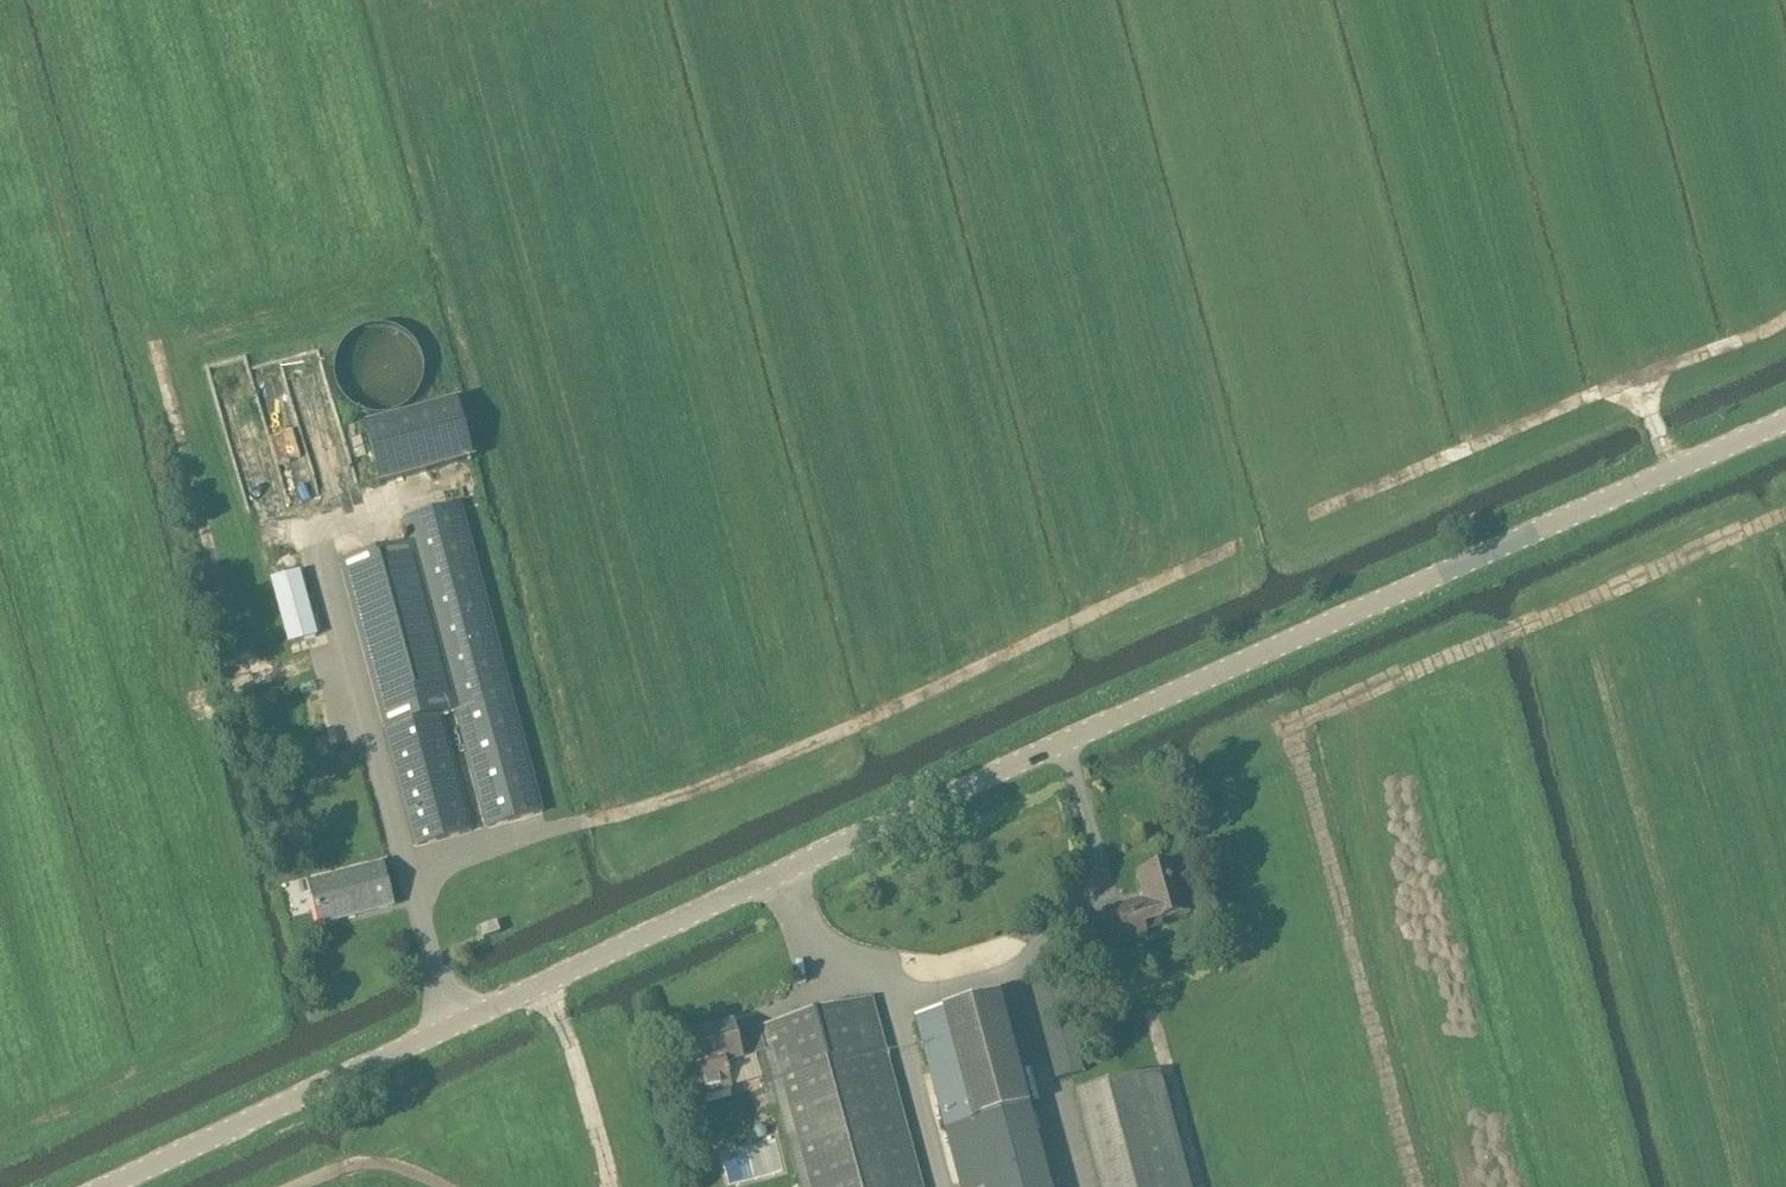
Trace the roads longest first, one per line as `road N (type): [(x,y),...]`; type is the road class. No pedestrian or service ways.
road 1 (unclassified): [(121,1186),(773,876),(1785,424)]
road 2 (track): [(409,871),(799,747),(1560,405),(1735,343),(1785,312)]
road 3 (track): [(1416,1186),(1291,726),(1785,510)]
road 4 (track): [(0,1135),(247,1026),(267,998),(198,695),(346,657)]
road 5 (track): [(605,1186),(591,1096),(547,980)]
road 6 (track): [(438,1186),(406,1173),(350,1169),(309,1186)]

